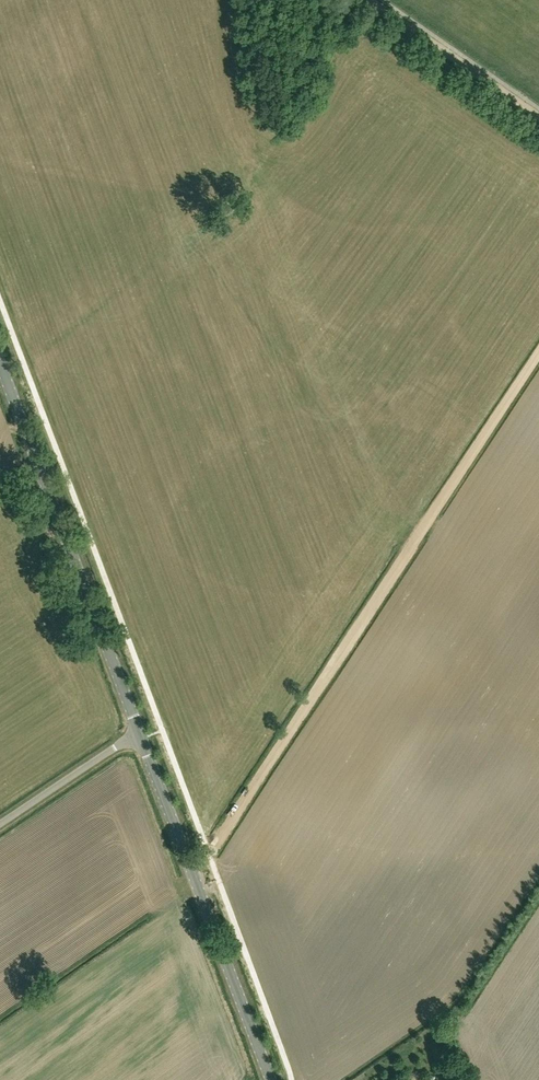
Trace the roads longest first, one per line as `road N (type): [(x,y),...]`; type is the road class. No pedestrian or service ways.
road 1 (tertiary): [(270,1079),(0,367)]
road 2 (track): [(191,870),(538,355)]
road 3 (track): [(368,0),(538,118)]

